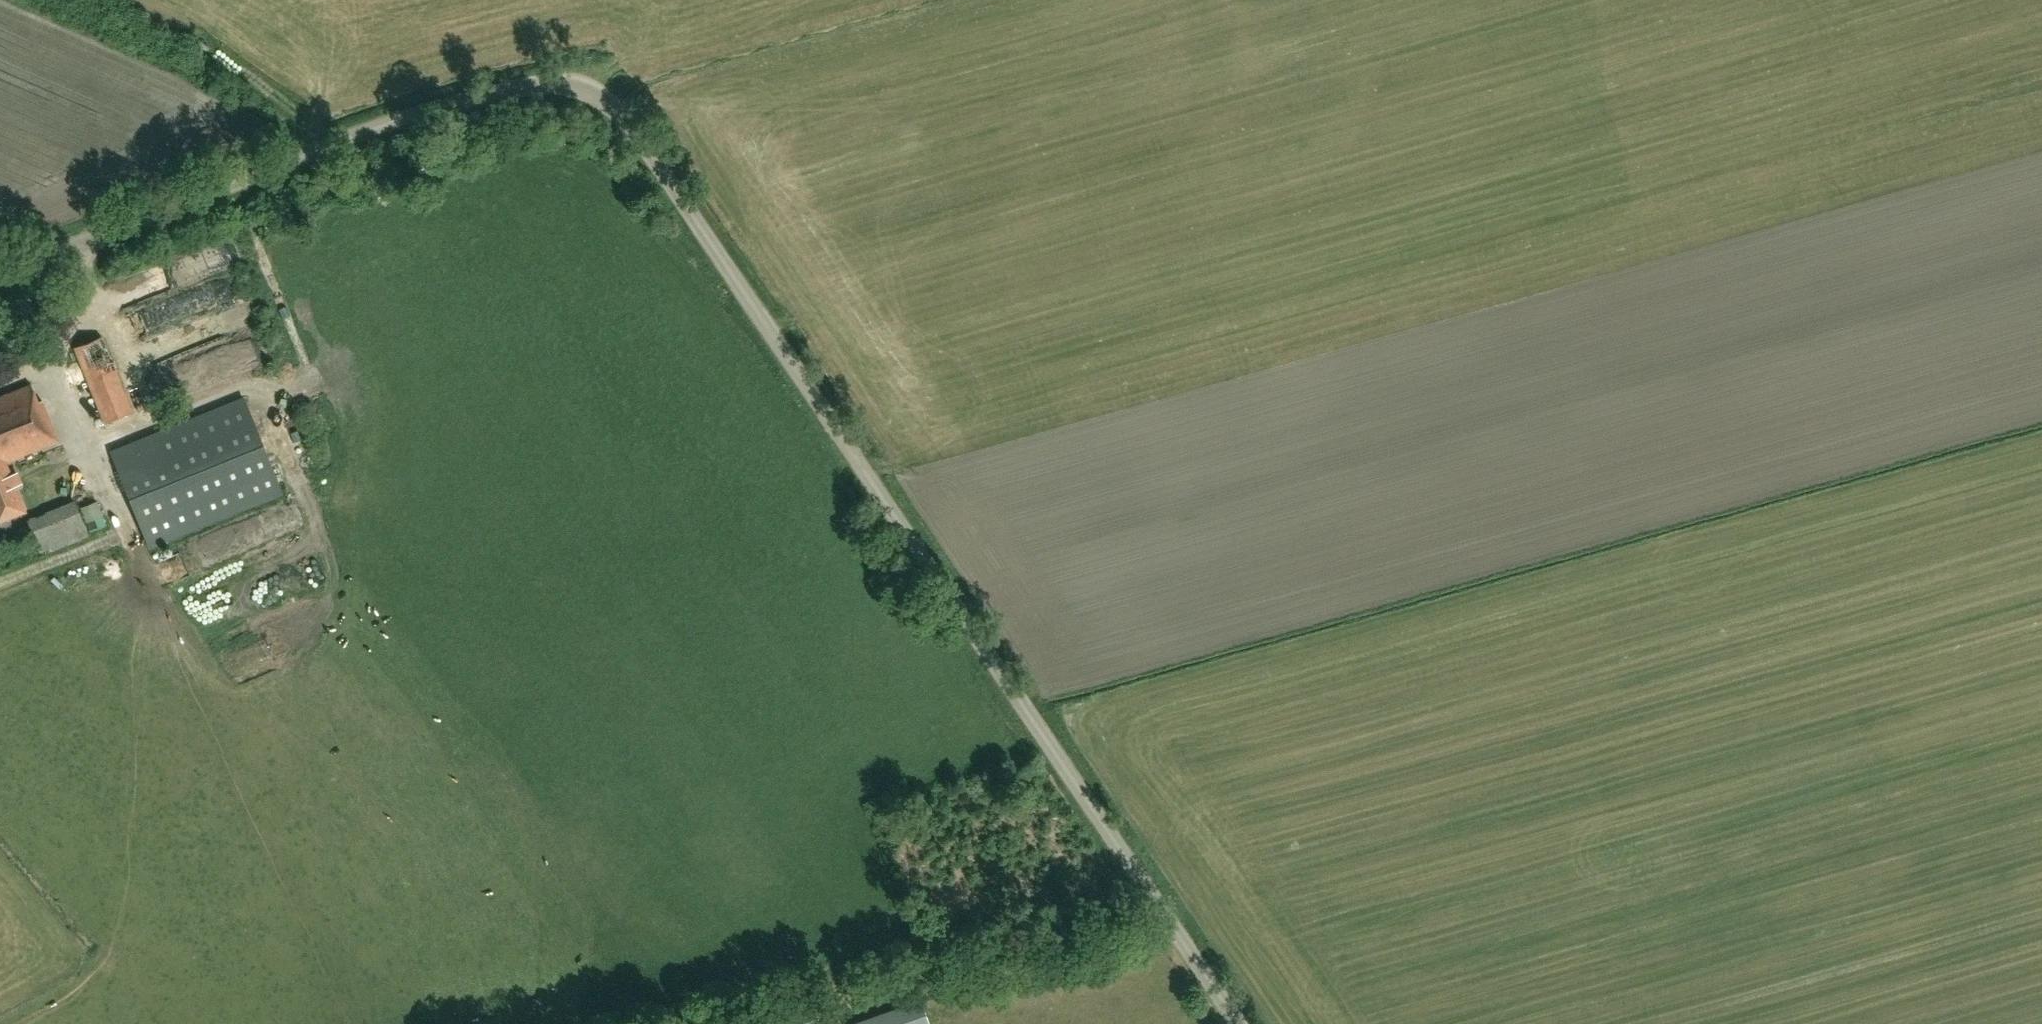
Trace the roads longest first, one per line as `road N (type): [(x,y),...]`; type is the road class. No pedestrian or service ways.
road 1 (unclassified): [(1241,1023),(633,131),(593,91),(545,84),(400,120),(0,281)]

